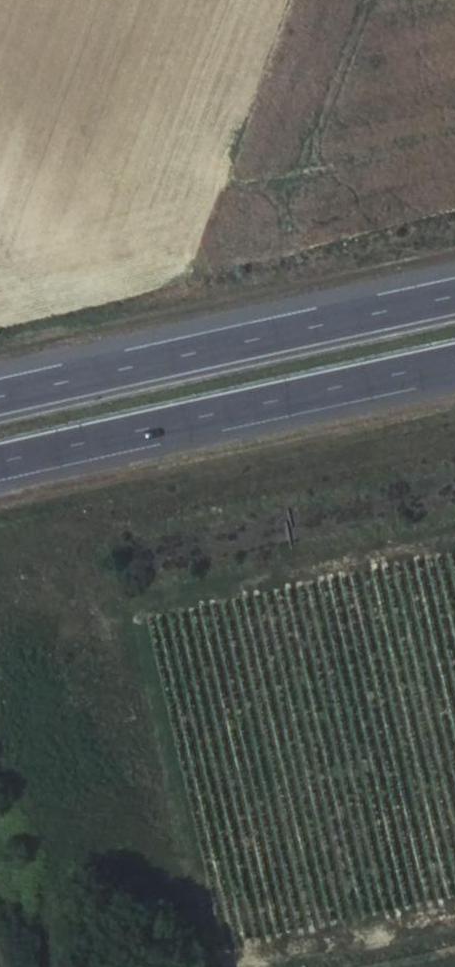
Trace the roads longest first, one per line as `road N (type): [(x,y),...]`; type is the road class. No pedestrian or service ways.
road 1 (motorway): [(454,296),(0,396)]
road 2 (motorway): [(0,461),(454,362)]

